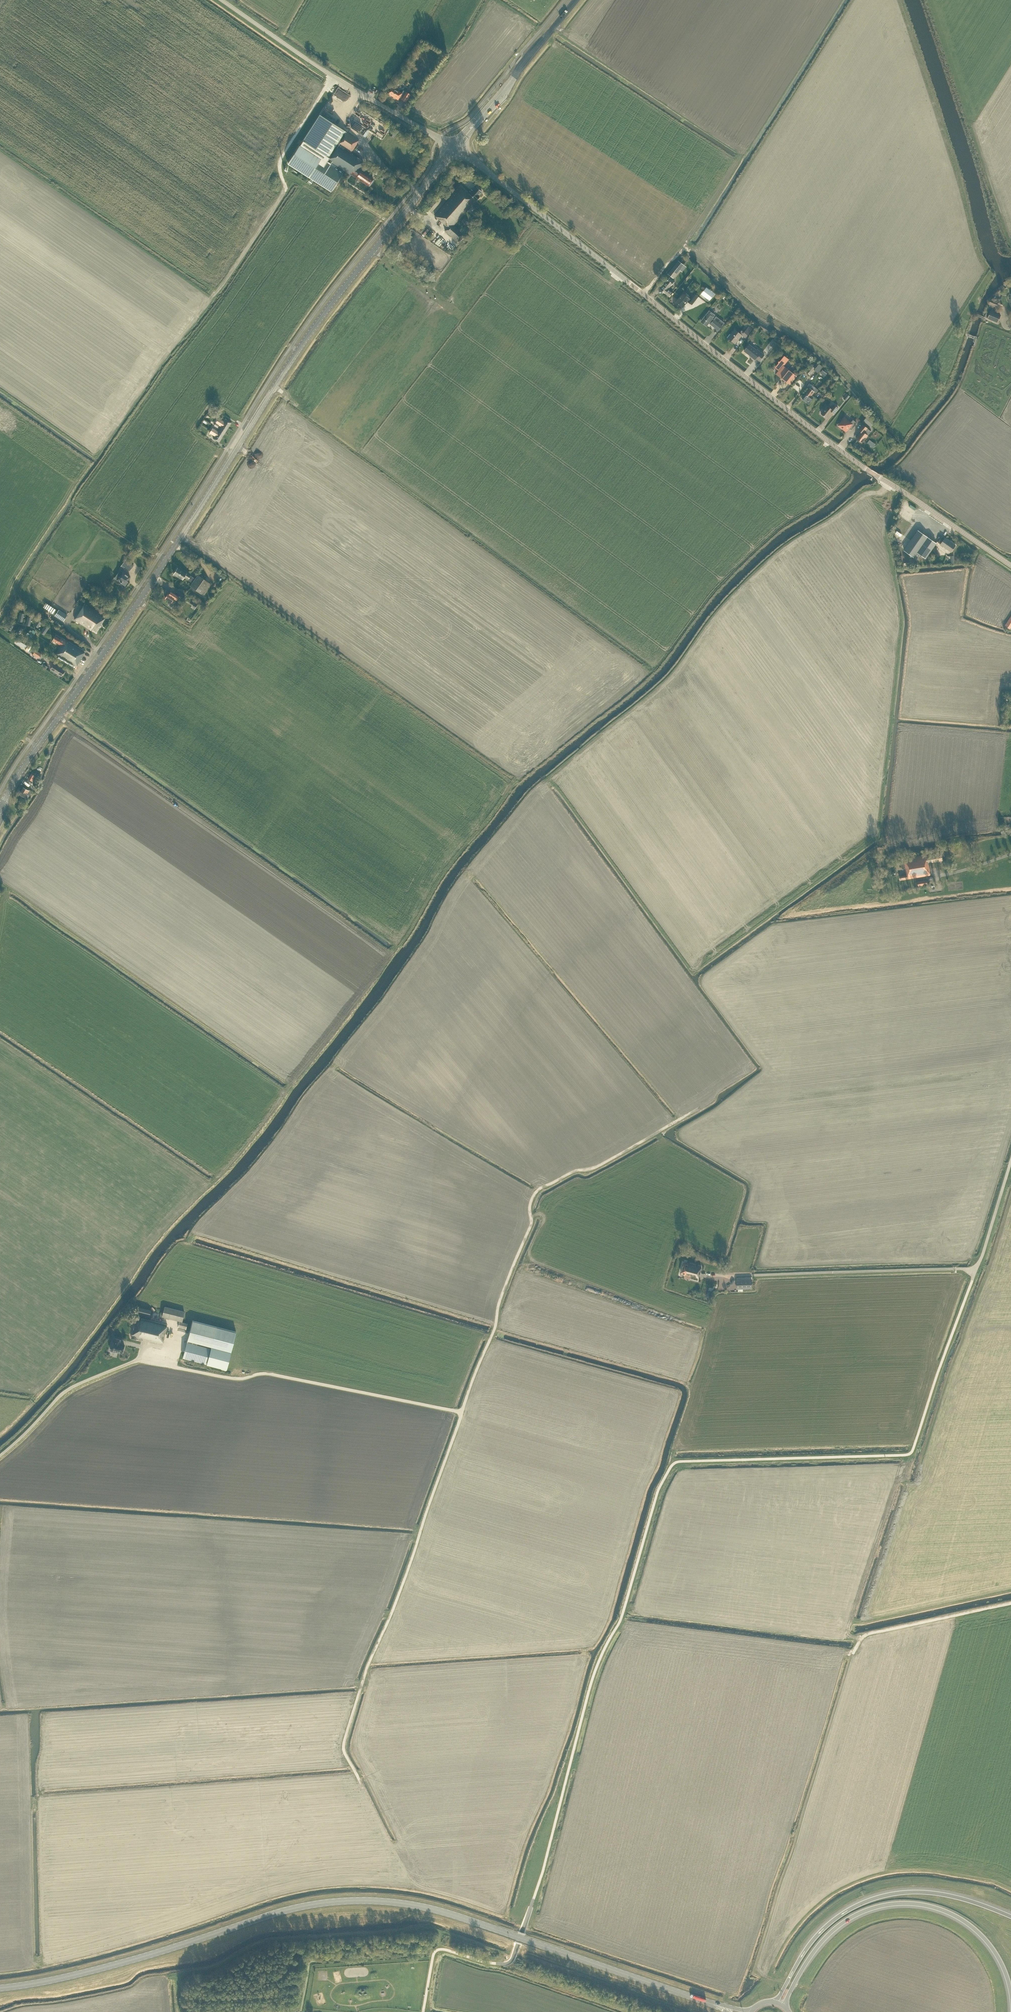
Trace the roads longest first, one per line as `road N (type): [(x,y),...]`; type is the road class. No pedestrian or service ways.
road 1 (track): [(361,1783),(344,1750),(346,1736),(531,1225),(531,1200),(542,1187),(596,1167),(698,1109)]
road 2 (primary): [(711,2004),(453,1915),(366,1901),(299,1907),(117,1964),(0,1988)]
road 3 (primary): [(0,808),(304,341),(415,199)]
road 4 (tertiary): [(1010,566),(841,451),(478,163)]
road 5 (trunk): [(784,2007),(824,1939),(853,1916),(894,1903),(943,1910),(973,1927),(1000,1960),(1010,2000)]
road 6 (track): [(168,1366),(236,1379),(271,1374),(462,1412)]
road 7 (motorway): [(1010,1916),(945,1894),(876,1897),(822,1929),(775,2002)]
road 8 (unclassified): [(439,139),(221,0)]
road 9 (unclassified): [(0,1455),(72,1387),(135,1361),(168,1366)]
road 10 (track): [(1010,1603),(872,1633),(849,1653)]
road 11 (primary): [(482,115),(575,0)]
road 12 (track): [(333,76),(282,156),(286,189)]

